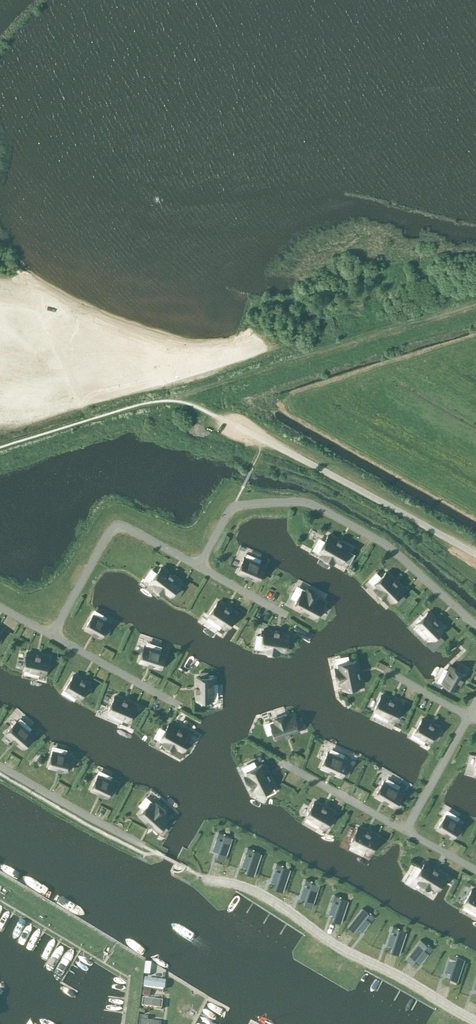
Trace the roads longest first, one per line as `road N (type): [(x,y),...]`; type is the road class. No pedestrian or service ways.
road 1 (residential): [(198,567),(233,507),(303,503),(384,544),(475,625)]
road 2 (residential): [(475,555),(236,426)]
road 3 (residential): [(51,635),(112,526),(198,567)]
road 4 (residential): [(143,846),(0,765)]
road 5 (residential): [(407,830),(281,760)]
road 6 (residential): [(176,704),(51,635)]
road 7 (residential): [(407,830),(468,717)]

